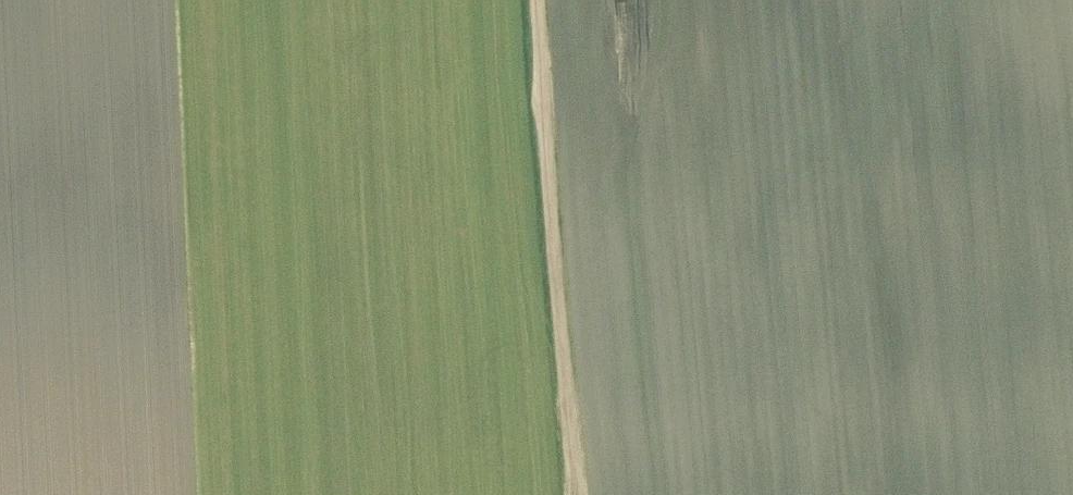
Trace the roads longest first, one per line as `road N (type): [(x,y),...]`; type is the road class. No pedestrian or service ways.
road 1 (track): [(578,494),(540,0)]

